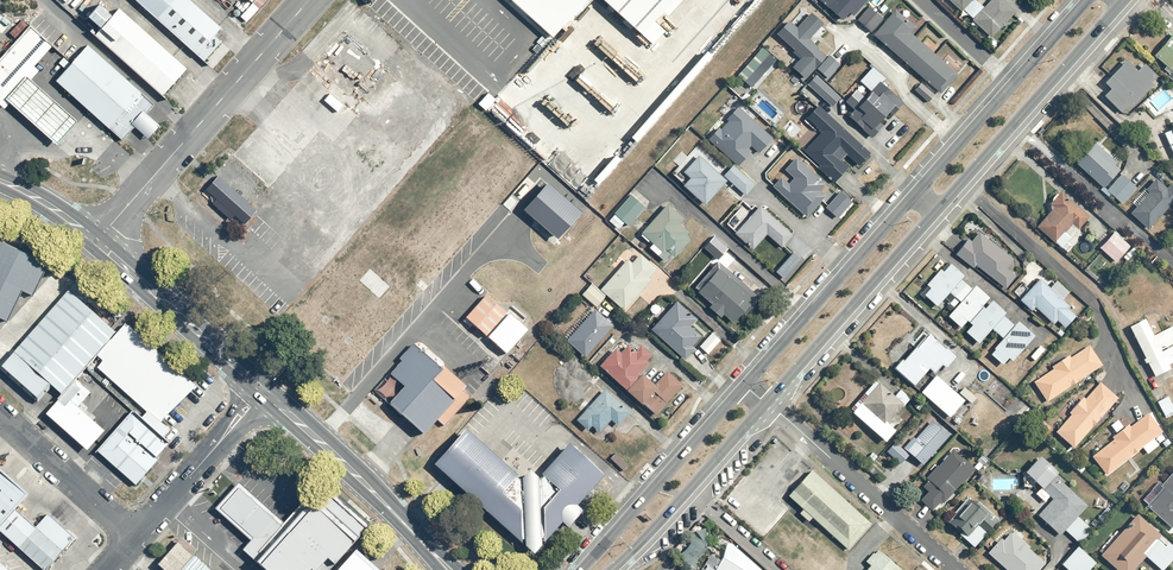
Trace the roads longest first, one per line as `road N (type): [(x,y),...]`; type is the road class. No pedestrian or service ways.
road 1 (secondary): [(1125,0),(768,403)]
road 2 (secondary): [(745,384),(1016,79)]
road 3 (unclassified): [(312,0),(101,235)]
road 4 (residential): [(955,569),(768,403)]
road 5 (secondary): [(581,569),(745,384)]
road 6 (secondary): [(101,235),(271,386)]
road 7 (secondary): [(768,403),(613,569)]
road 8 (secondary): [(258,399),(88,249)]
road 9 (secondary): [(271,386),(394,504),(408,528)]
road 10 (secondary): [(408,528),(258,399)]
road 11 (unclassified): [(137,535),(258,399)]
road 12 (unclassified): [(0,417),(137,535)]

